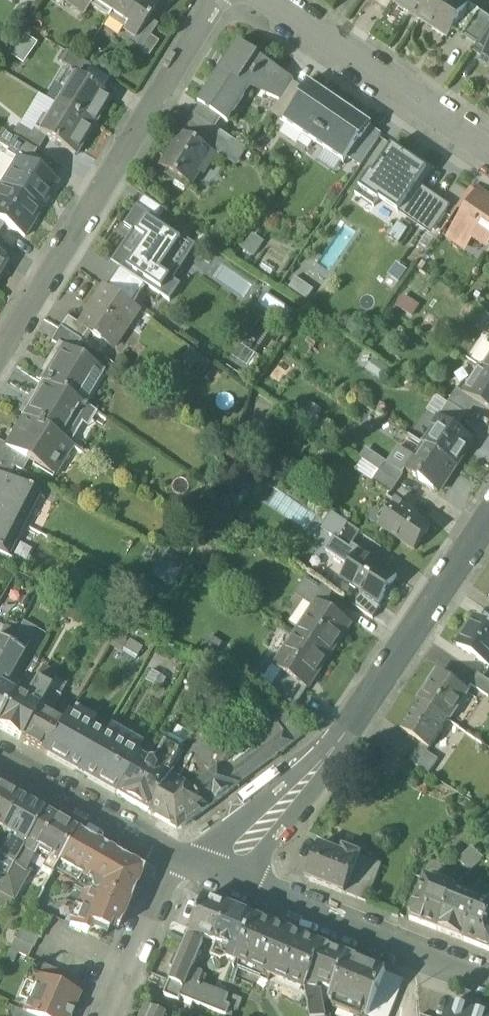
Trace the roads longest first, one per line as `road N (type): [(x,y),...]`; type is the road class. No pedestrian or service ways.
road 1 (residential): [(213,0),(0,349)]
road 2 (residential): [(488,516),(329,756)]
road 3 (residential): [(488,157),(254,0)]
road 4 (residential): [(247,887),(488,982)]
road 5 (residential): [(0,761),(173,857)]
road 6 (residential): [(329,756),(190,863)]
road 7 (residential): [(173,857),(107,1015)]
road 8 (residential): [(247,887),(329,756)]

